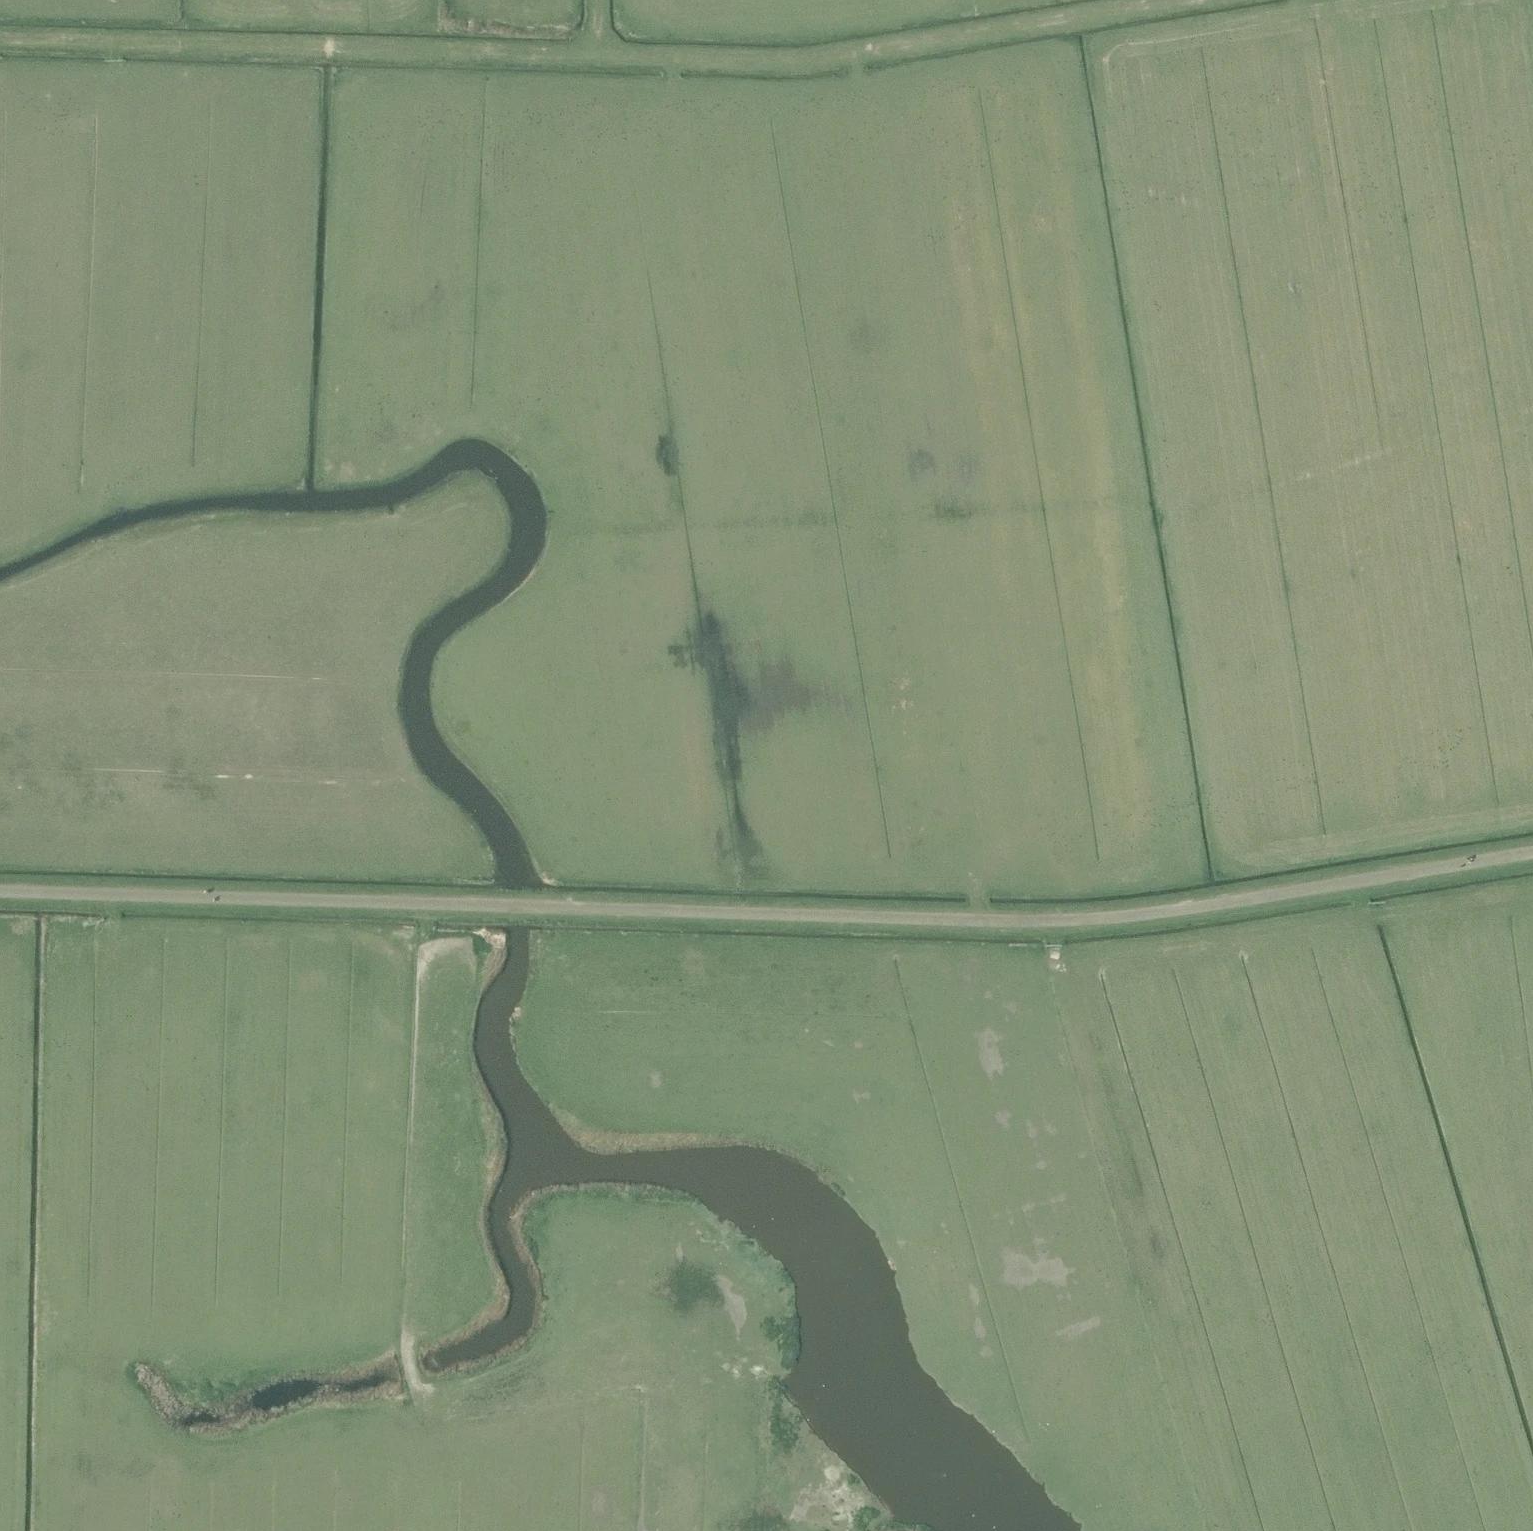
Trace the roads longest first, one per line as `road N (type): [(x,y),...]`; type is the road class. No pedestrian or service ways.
road 1 (unclassified): [(1532,857),(1104,926),(0,899)]
road 2 (track): [(1229,0),(802,67),(603,62)]
road 3 (track): [(603,62),(0,45)]

